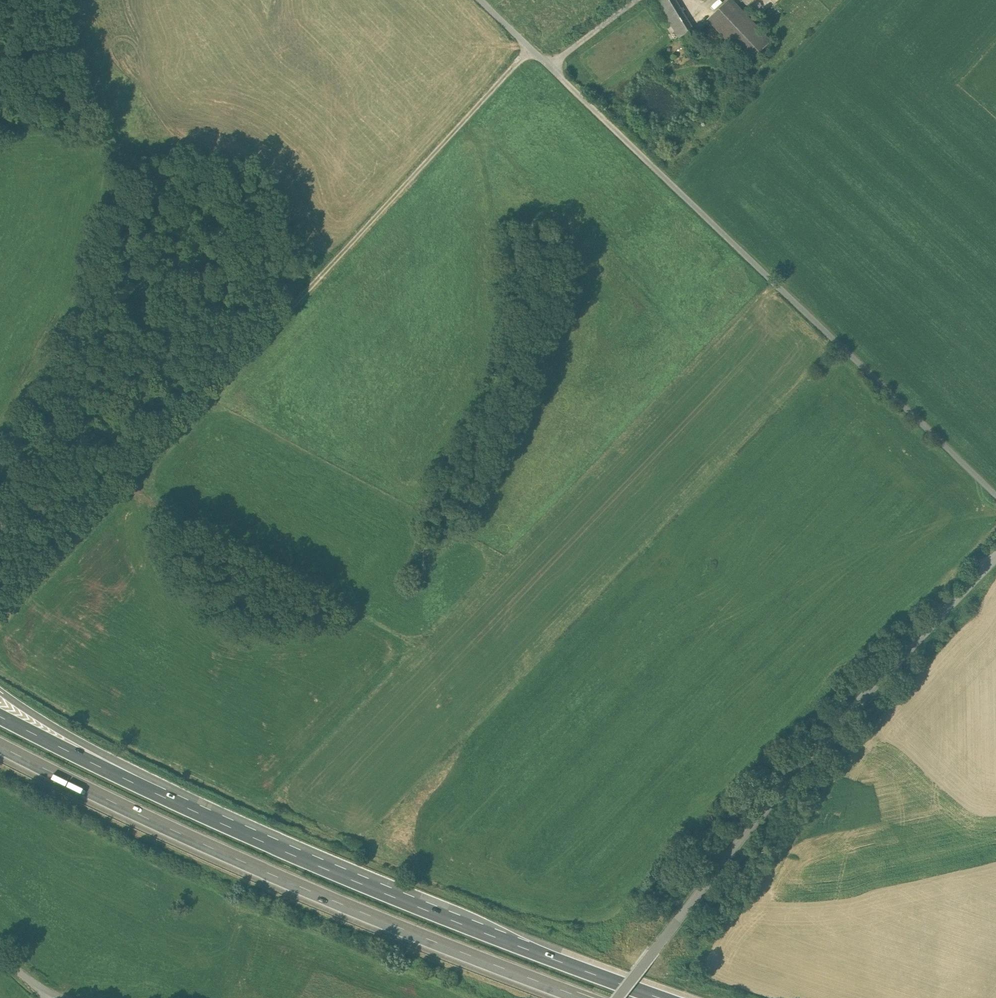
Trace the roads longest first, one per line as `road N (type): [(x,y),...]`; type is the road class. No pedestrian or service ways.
road 1 (track): [(530,49),(0,628)]
road 2 (unclassified): [(995,495),(479,0)]
road 3 (motorway): [(0,750),(148,825),(561,997)]
road 4 (motorway): [(668,997),(469,928),(122,775)]
road 5 (unclassified): [(617,997),(763,814),(995,557)]
road 6 (track): [(0,671),(176,768)]
road 7 (motorway): [(122,775),(0,689)]
road 8 (motorway): [(122,775),(0,716)]

